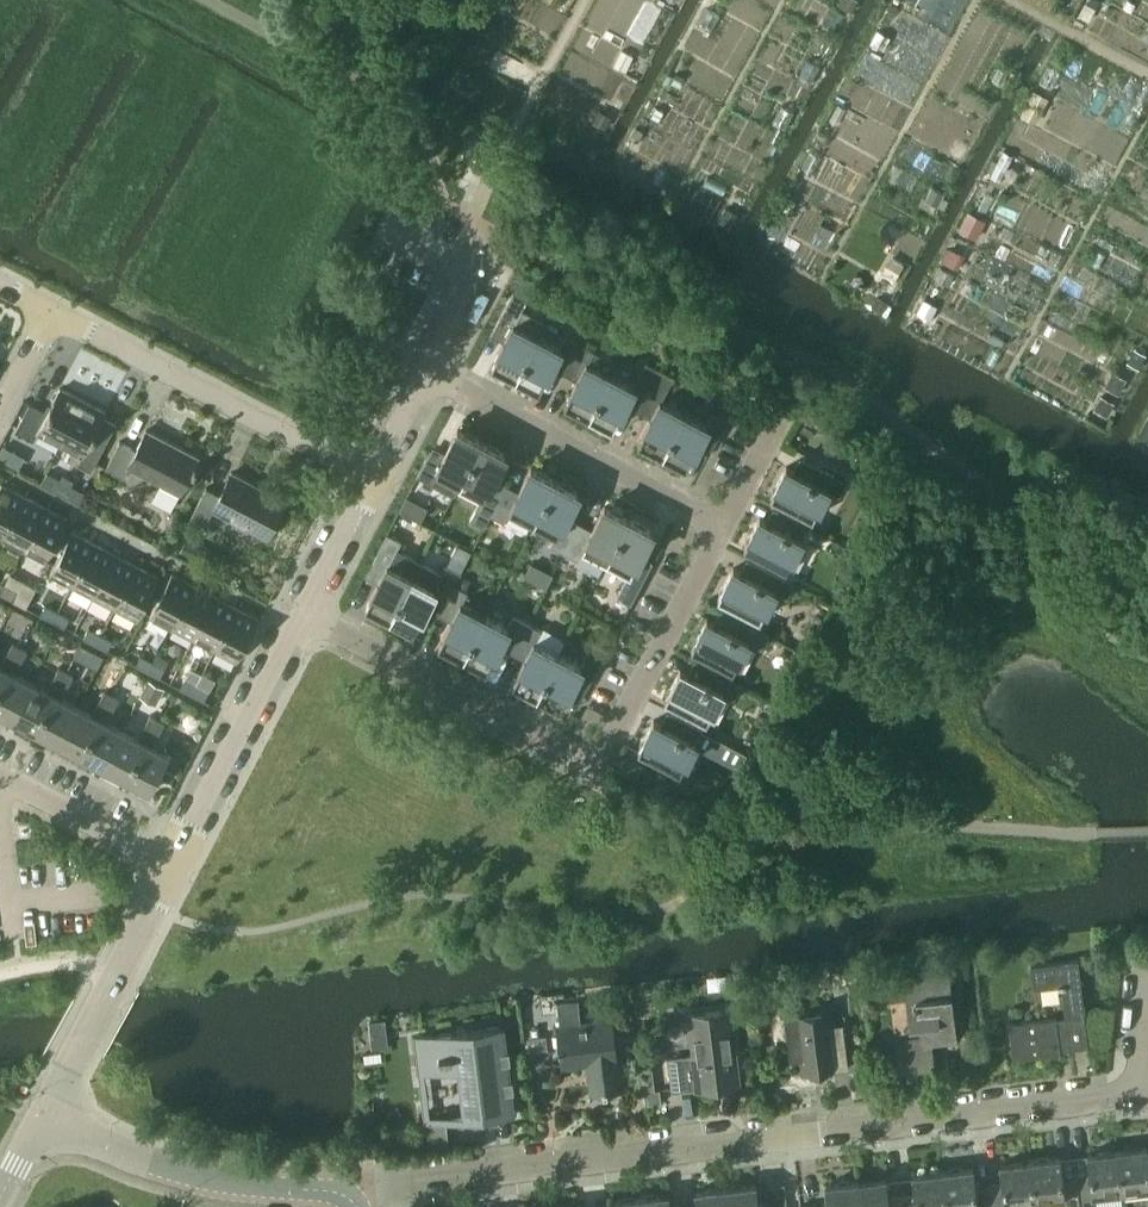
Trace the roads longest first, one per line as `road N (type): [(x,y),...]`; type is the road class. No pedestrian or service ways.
road 1 (residential): [(352,1198),(393,1182),(1132,1095)]
road 2 (residential): [(303,613),(595,767),(721,526)]
road 3 (residential): [(50,312),(371,480)]
road 4 (residential): [(721,526),(430,371)]
road 5 (tertiary): [(352,1198),(197,1176),(119,1153),(42,1117)]
road 6 (residential): [(170,867),(303,613)]
road 7 (residential): [(42,1117),(170,867)]
road 8 (residential): [(170,867),(0,776)]
road 9 (residential): [(303,613),(371,480)]
road 10 (residential): [(721,526),(785,405)]
road 11 (residential): [(1147,966),(1132,1095)]
road 12 (residential): [(371,480),(430,371)]

